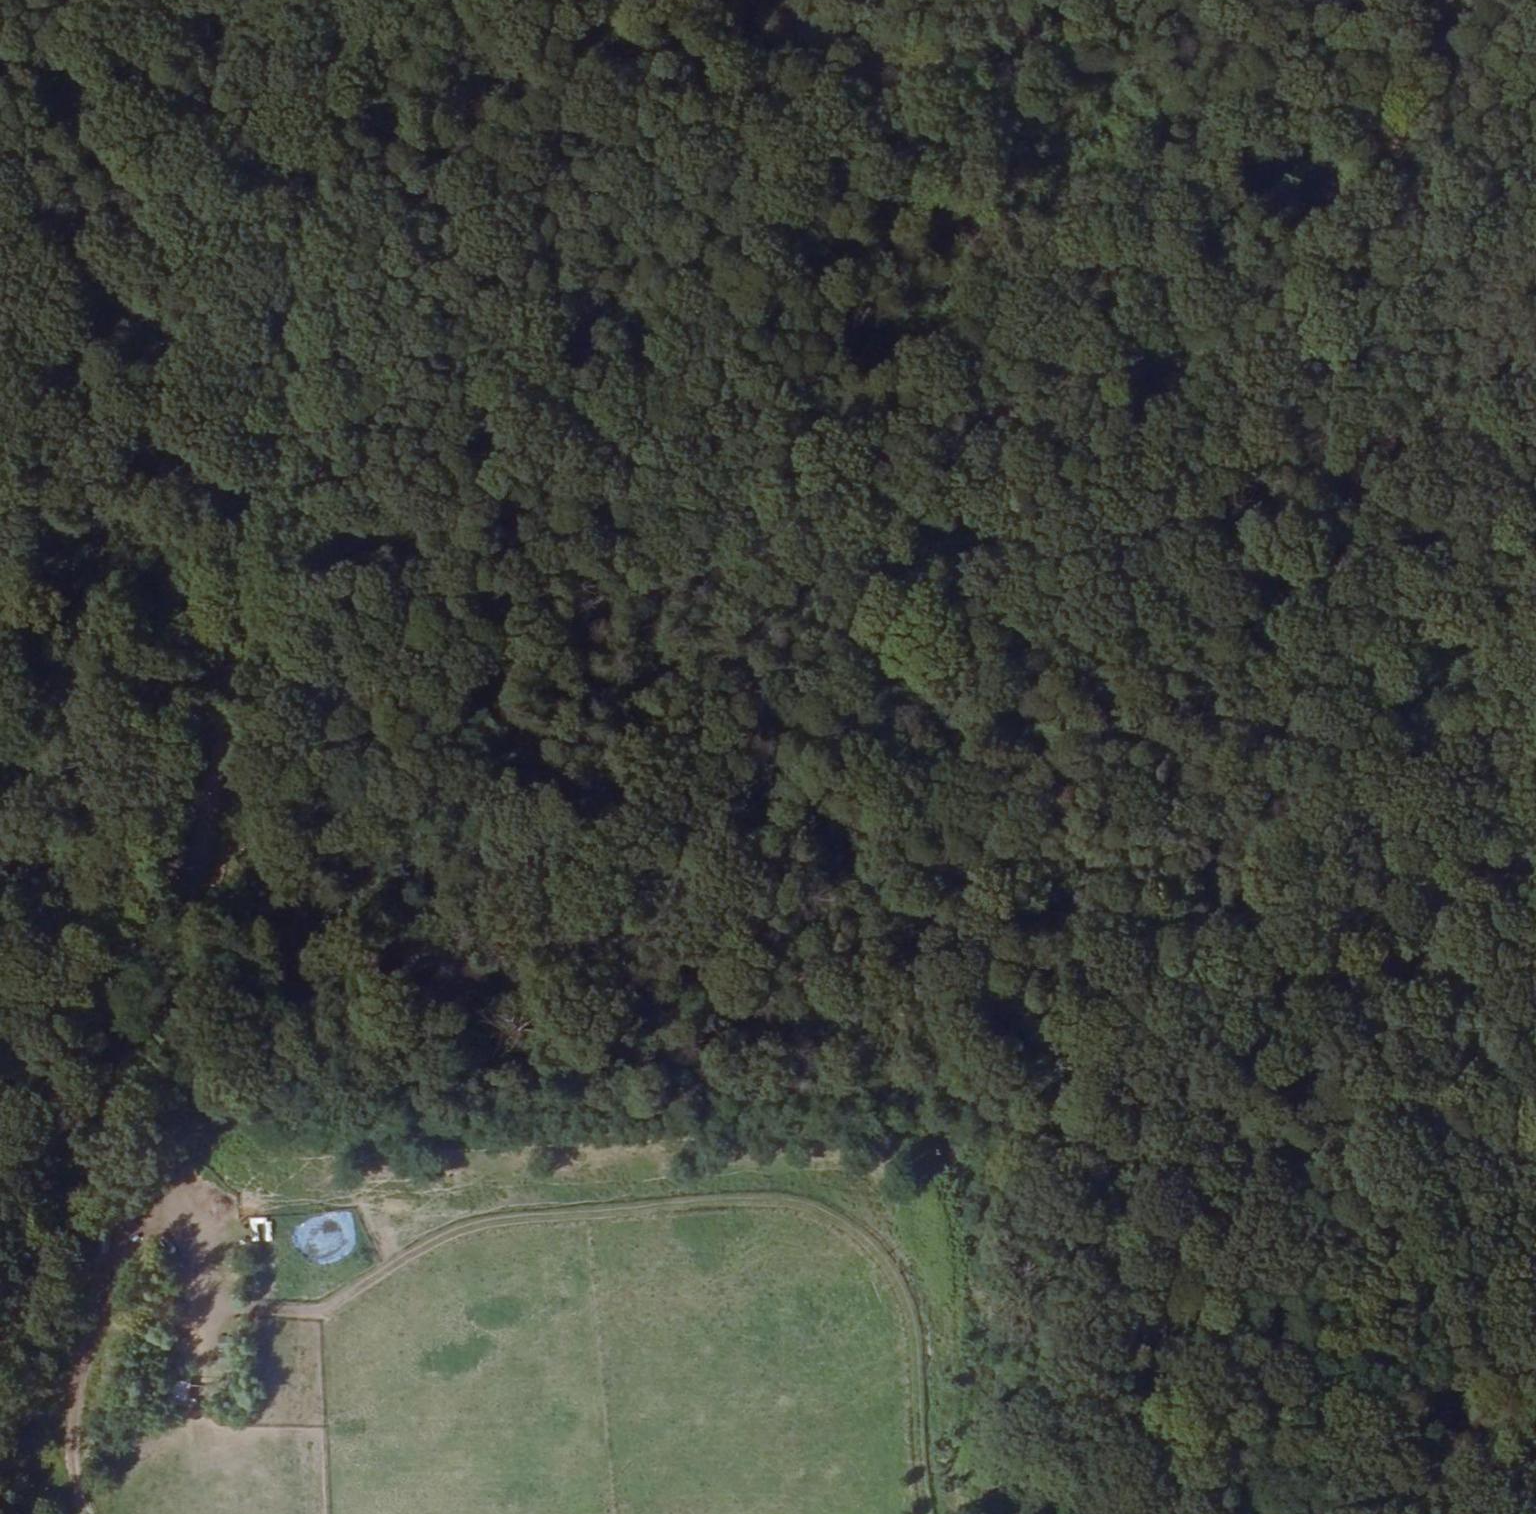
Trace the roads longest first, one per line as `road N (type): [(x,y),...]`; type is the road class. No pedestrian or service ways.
road 1 (track): [(369,0),(188,938),(0,1361)]

